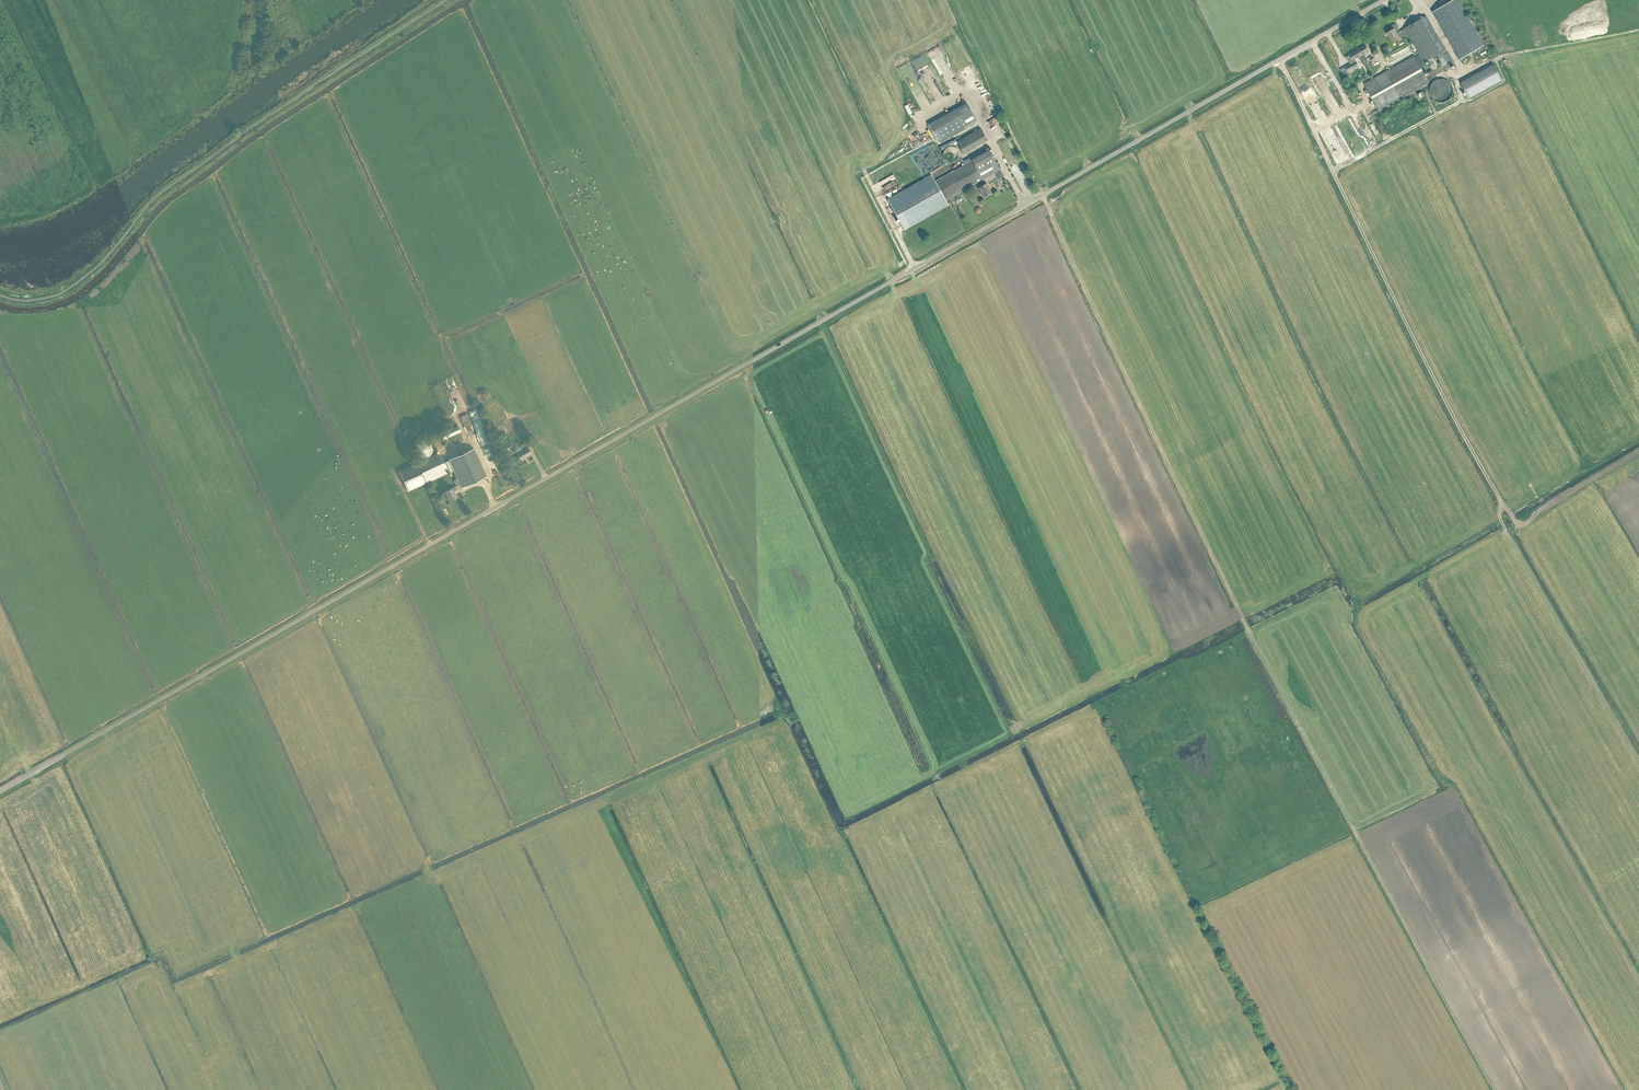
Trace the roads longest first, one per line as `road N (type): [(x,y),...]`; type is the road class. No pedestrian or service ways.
road 1 (unclassified): [(0,790),(1384,0)]

